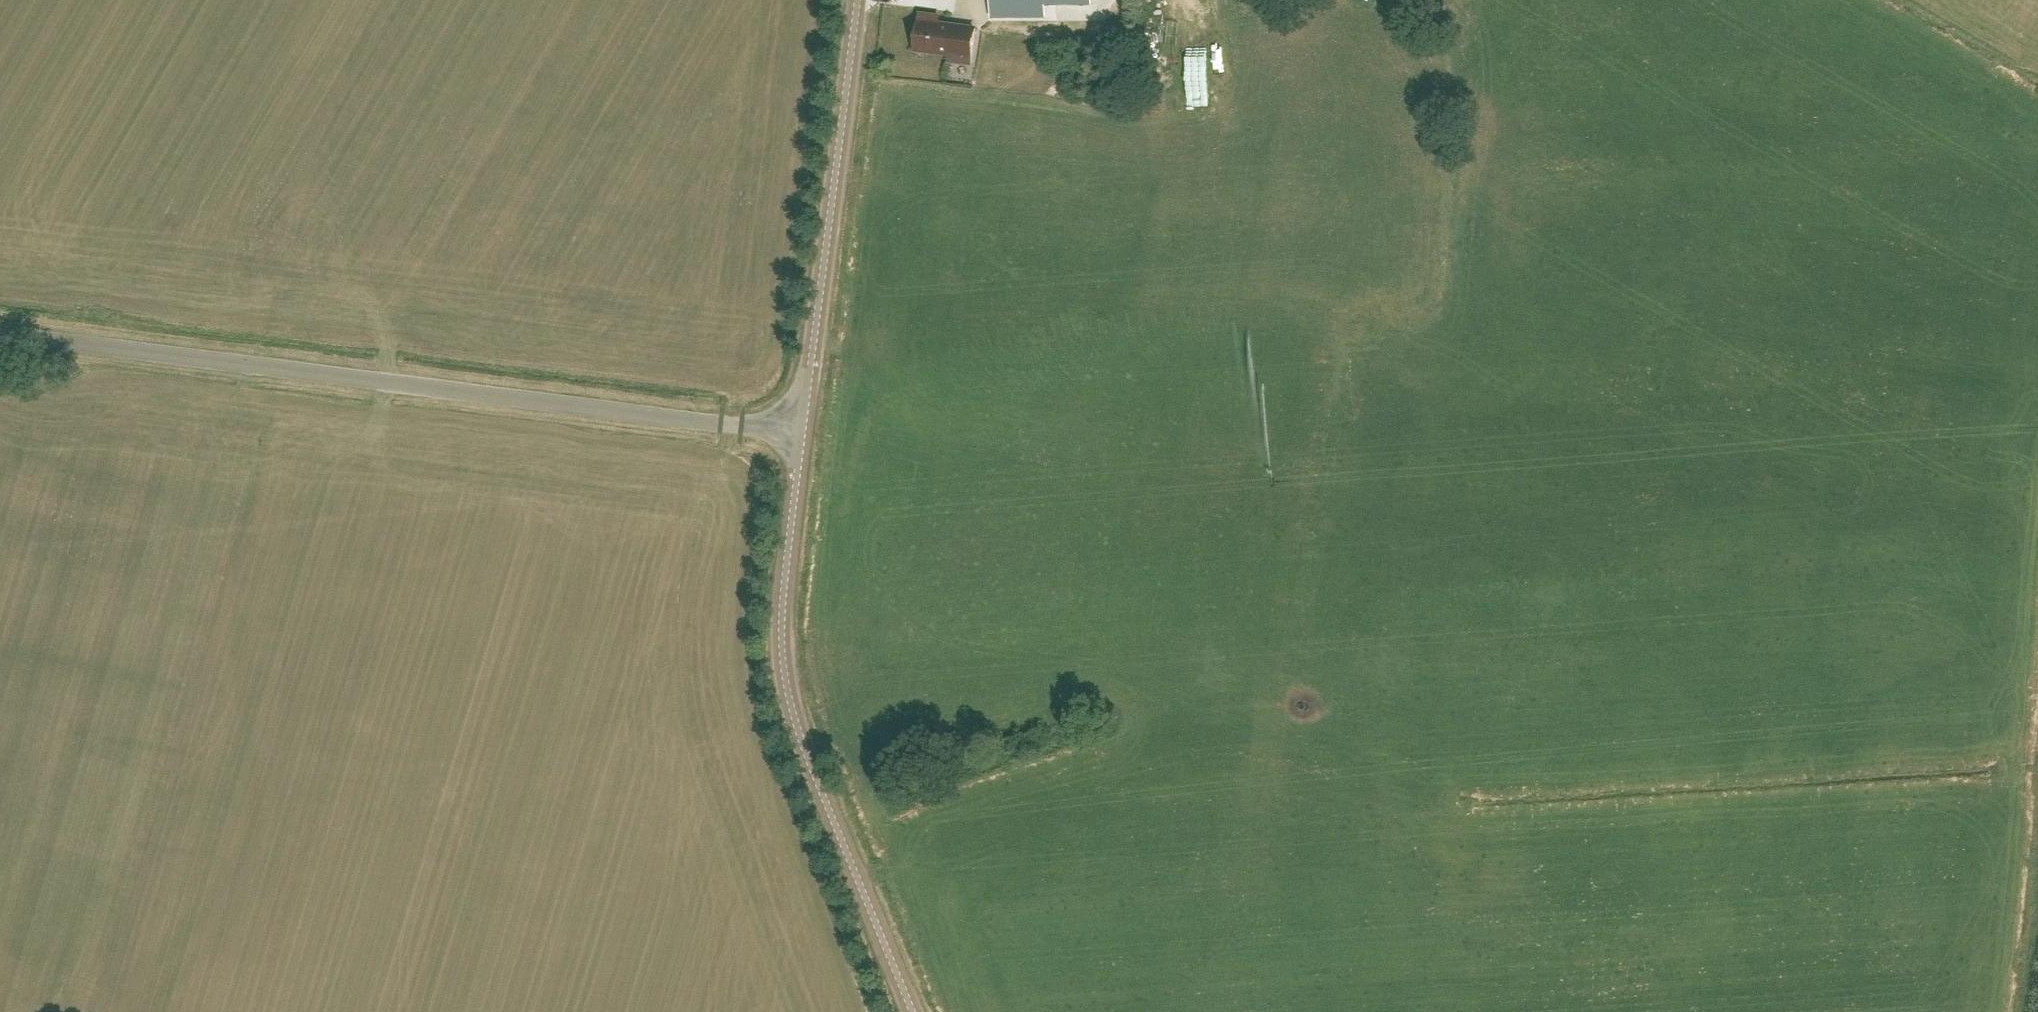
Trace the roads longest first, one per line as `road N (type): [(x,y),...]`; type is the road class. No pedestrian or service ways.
road 1 (unclassified): [(0,335),(802,431)]
road 2 (unclassified): [(914,1011),(799,727),(787,678),(802,431)]
road 3 (unclassified): [(802,431),(855,0)]

